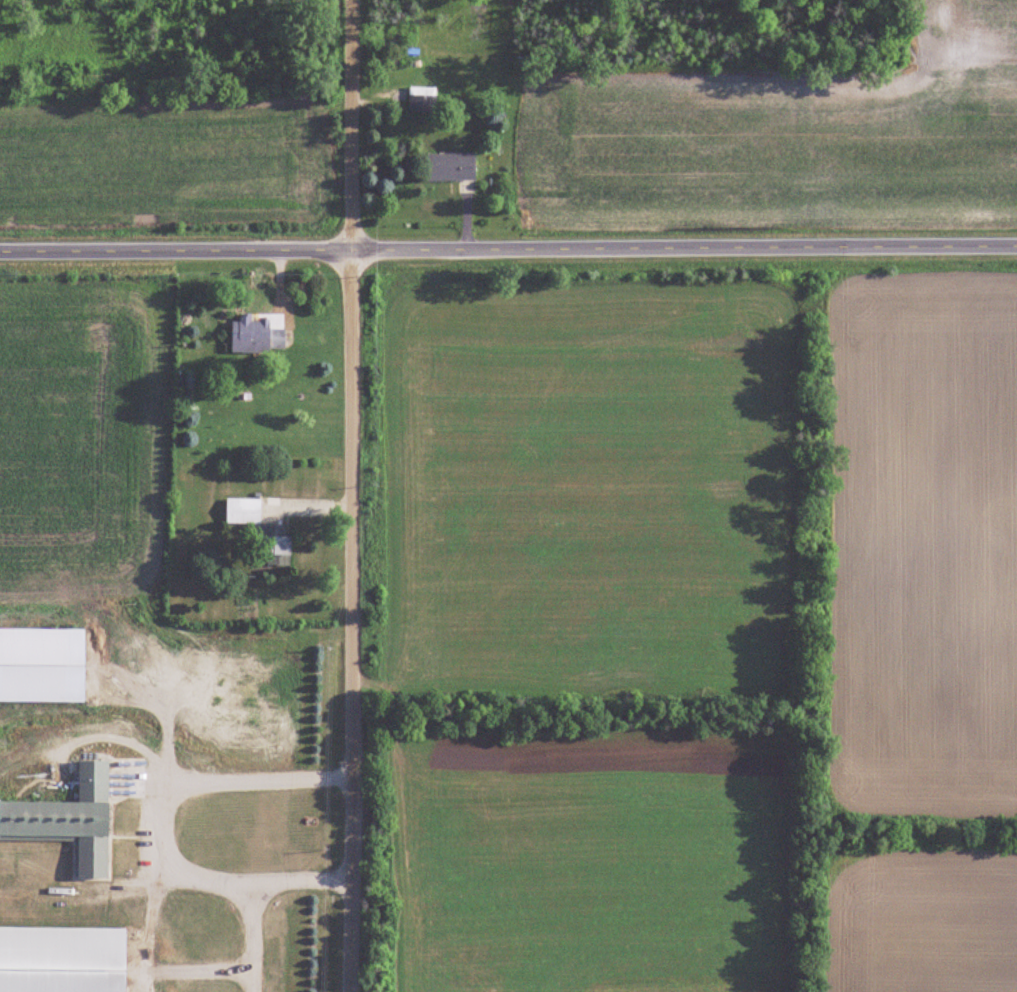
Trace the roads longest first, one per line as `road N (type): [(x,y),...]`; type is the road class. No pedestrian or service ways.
road 1 (tertiary): [(1016,237),(0,242)]
road 2 (residential): [(341,991),(341,241)]
road 3 (residential): [(341,241),(344,0)]

